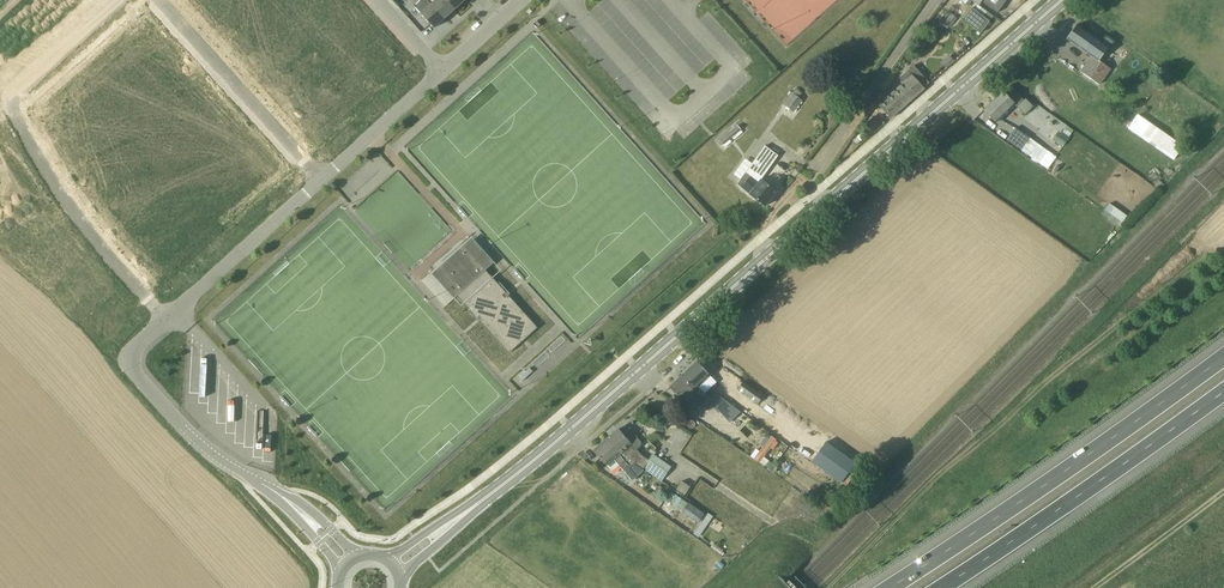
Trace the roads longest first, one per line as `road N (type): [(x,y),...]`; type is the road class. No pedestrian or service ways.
road 1 (secondary): [(460,517),(1063,0)]
road 2 (residential): [(116,0),(14,89),(9,105),(55,189),(167,318)]
road 3 (motorway): [(1223,358),(891,587)]
road 4 (motorway): [(942,587),(1223,393)]
road 5 (residential): [(167,318),(134,350),(134,370),(206,449),(273,490)]
road 6 (residential): [(156,0),(321,180)]
road 7 (residential): [(321,180),(167,318)]
road 8 (unclassified): [(820,167),(939,0)]
road 9 (track): [(1223,249),(1078,360)]
road 10 (residential): [(442,71),(321,180)]
road 11 (track): [(1223,489),(1099,587)]

